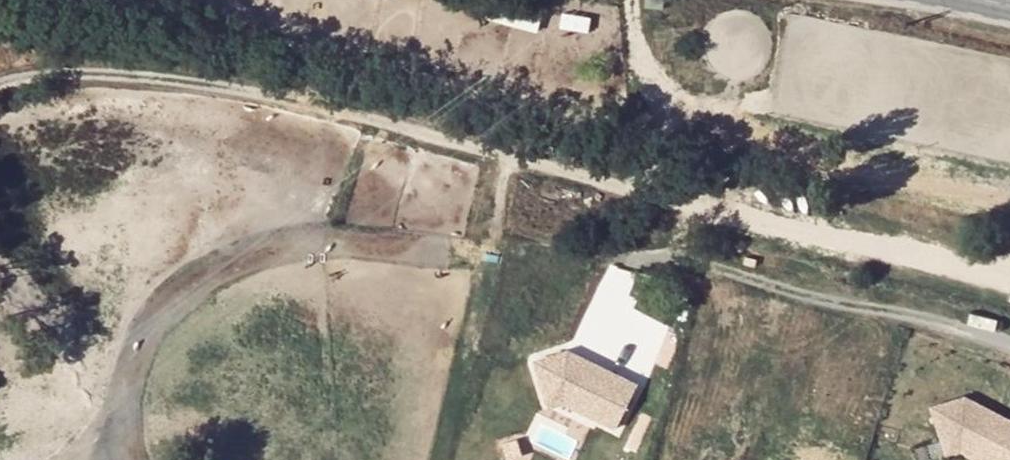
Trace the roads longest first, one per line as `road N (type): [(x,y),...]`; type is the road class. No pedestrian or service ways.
road 1 (track): [(1009,282),(262,94),(125,75),(41,75),(0,87)]
road 2 (track): [(1009,344),(681,258),(634,261),(626,271)]
road 3 (track): [(633,0),(638,57),(658,85),(687,106),(717,113)]

